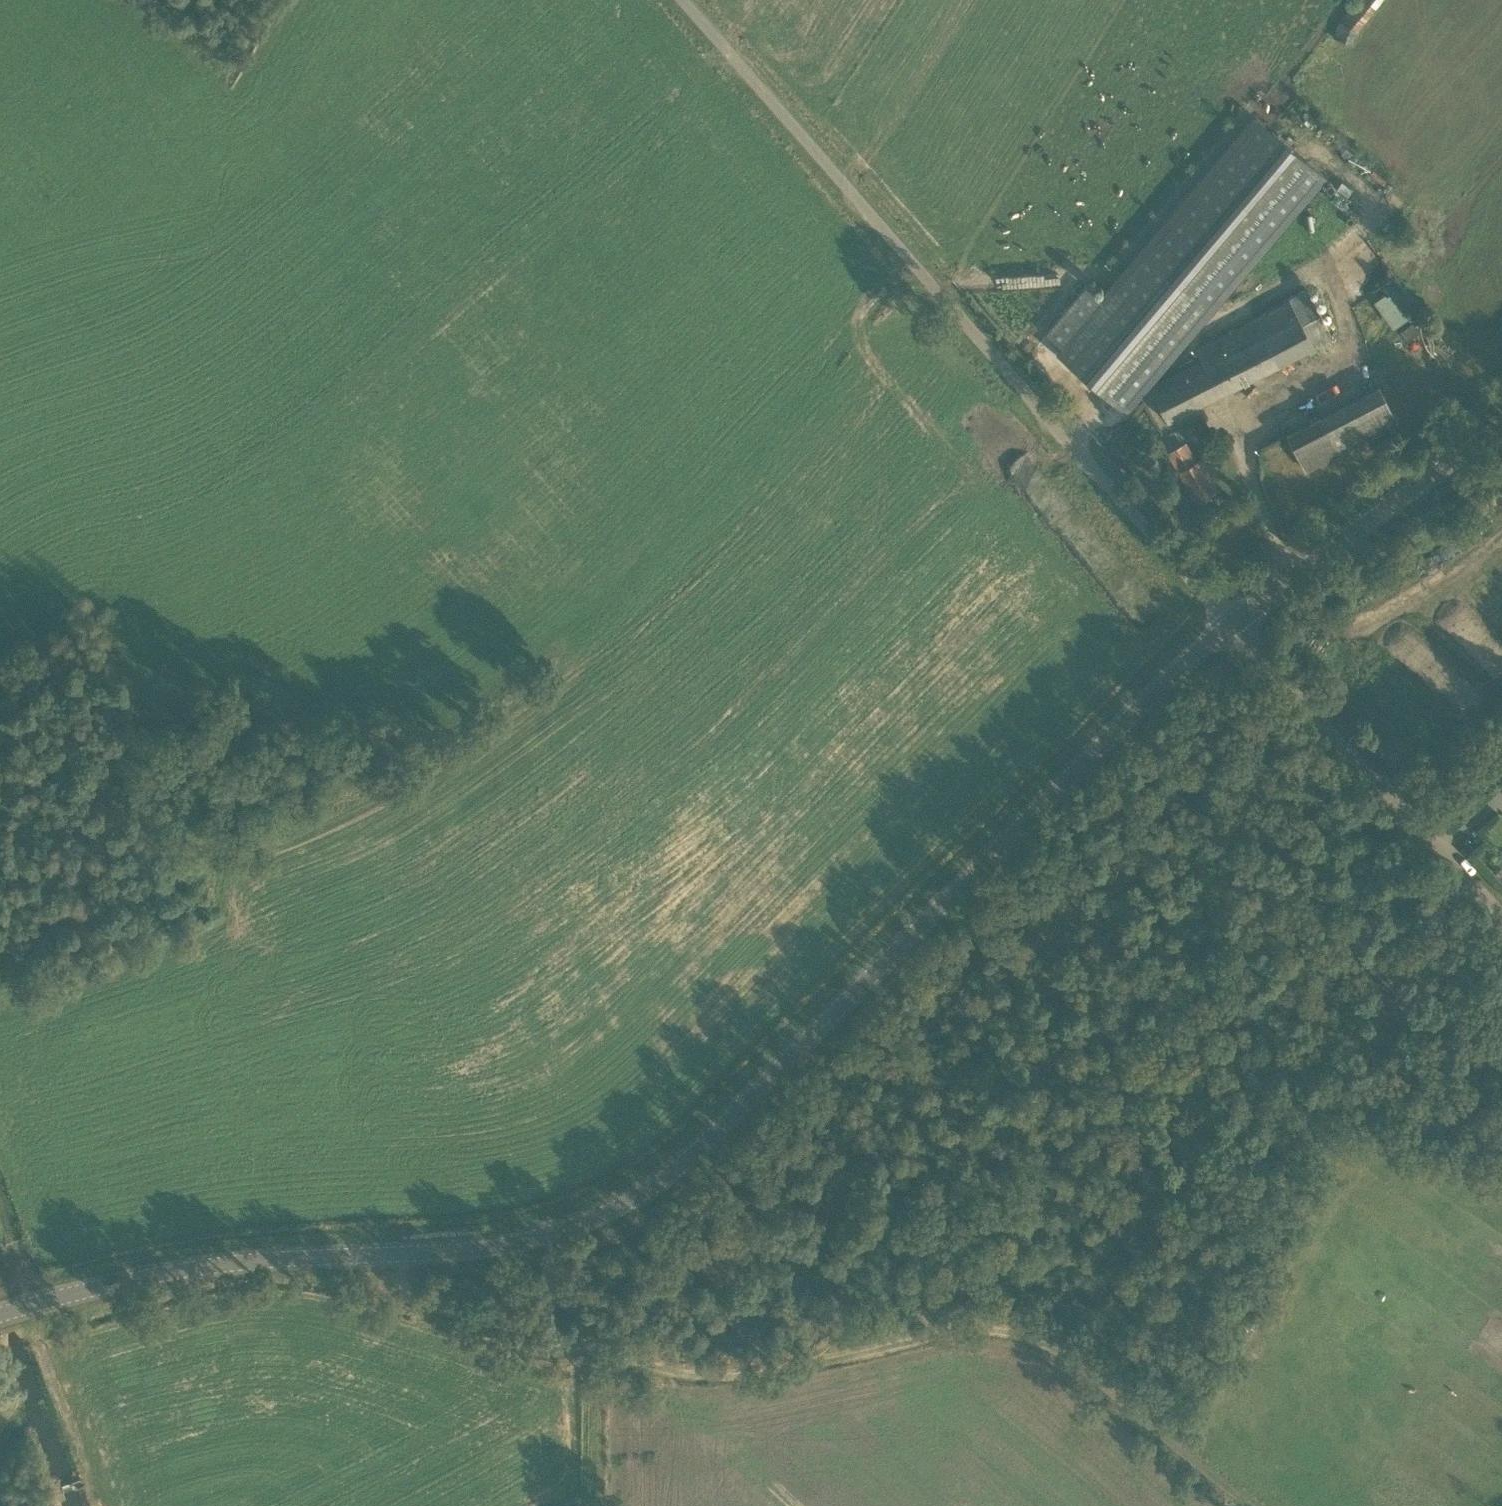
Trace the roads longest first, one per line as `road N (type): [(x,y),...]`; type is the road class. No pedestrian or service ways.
road 1 (tertiary): [(0,1314),(78,1290),(243,1261),(484,1247),(608,1212),(699,1151),(1229,622)]
road 2 (unclassified): [(1229,622),(684,0)]
road 3 (track): [(1252,1505),(1054,1347),(1016,1332),(930,1336),(811,1366)]
road 4 (track): [(331,1257),(644,1365),(700,1378),(811,1366)]
road 5 (unclassified): [(1501,917),(1229,622)]
road 6 (tertiary): [(1229,622),(1501,442)]

